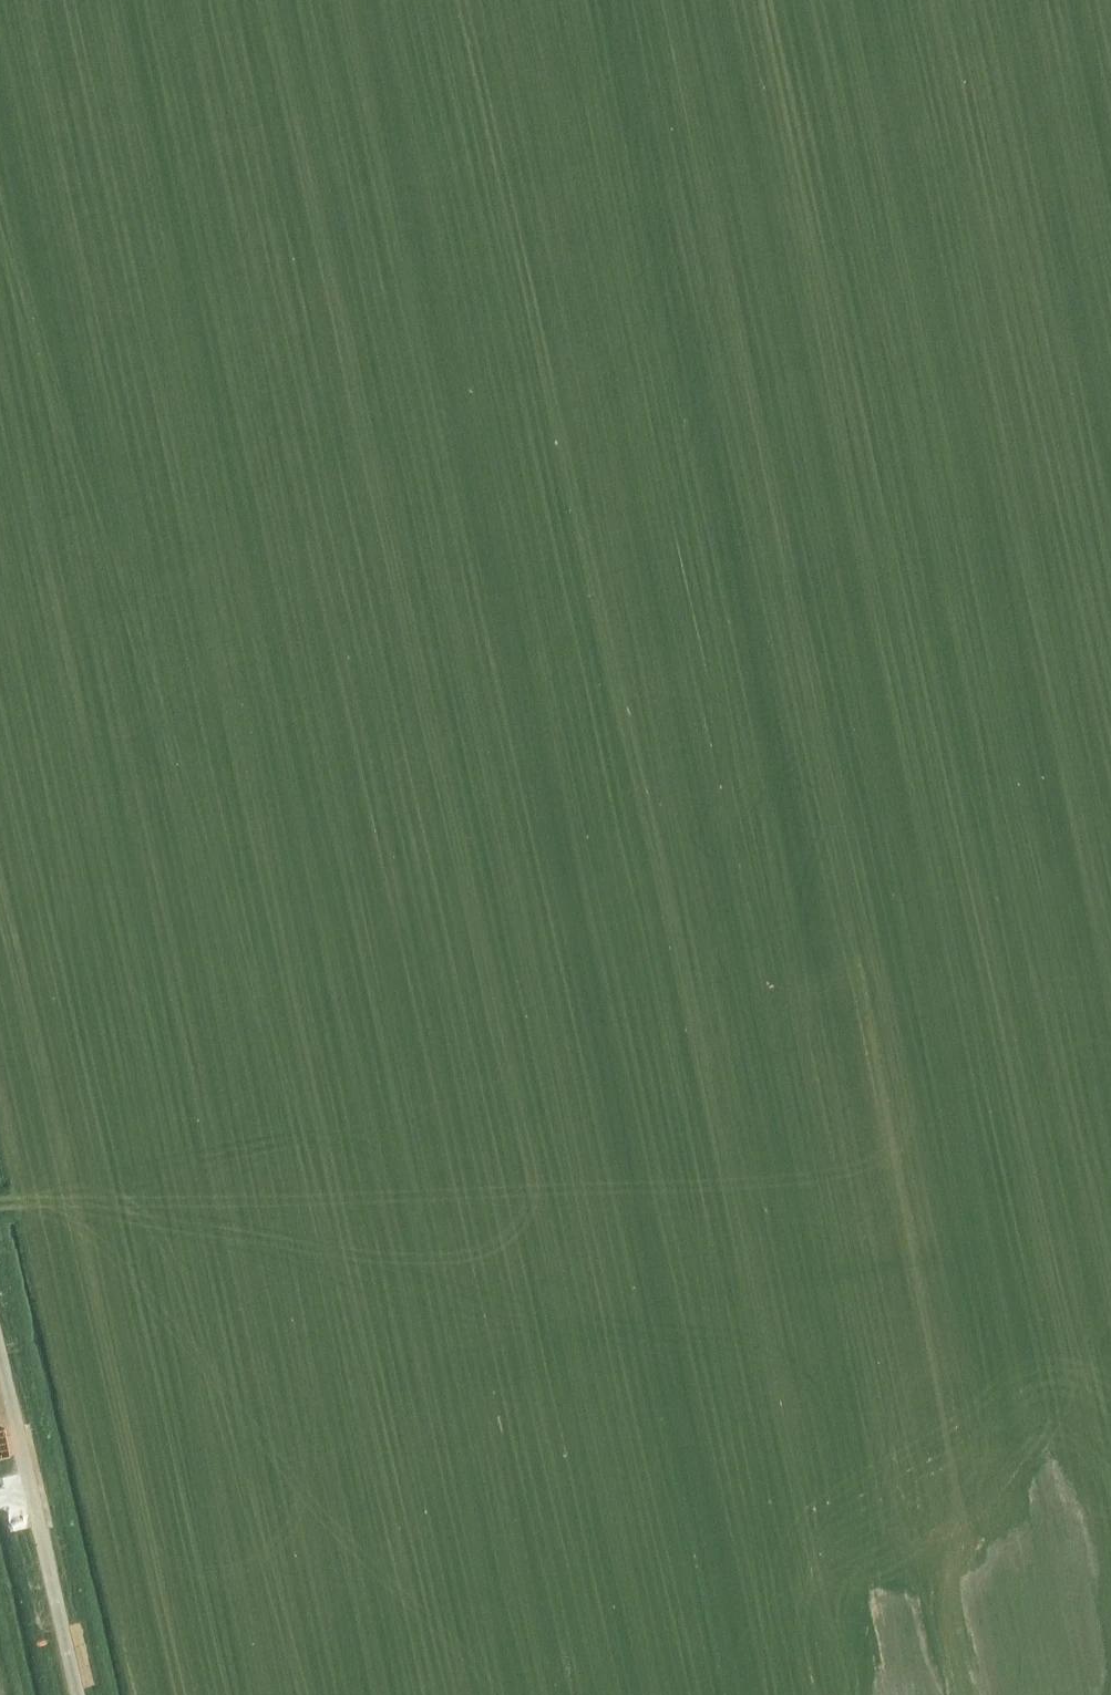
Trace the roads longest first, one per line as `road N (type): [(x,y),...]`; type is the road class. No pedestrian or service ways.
road 1 (unclassified): [(75,1694),(0,1370)]

